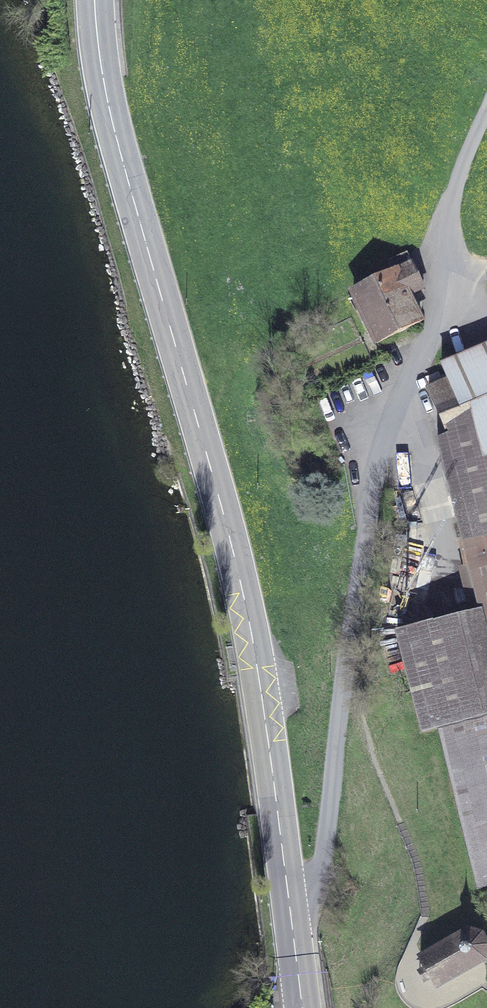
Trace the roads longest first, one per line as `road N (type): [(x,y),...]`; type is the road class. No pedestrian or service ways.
road 1 (primary): [(288,903),(243,587),(120,160),(95,0)]
road 2 (unclassified): [(288,903),(320,869),(366,527),(442,276)]
road 3 (track): [(442,276),(456,183),(486,113)]

